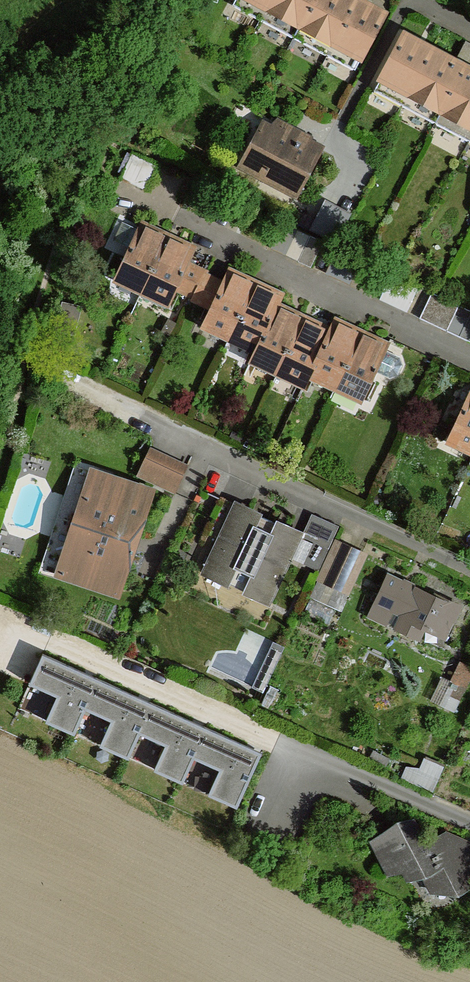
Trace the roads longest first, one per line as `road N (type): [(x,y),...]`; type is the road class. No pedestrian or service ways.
road 1 (residential): [(469,570),(60,379)]
road 2 (residential): [(469,355),(144,203)]

